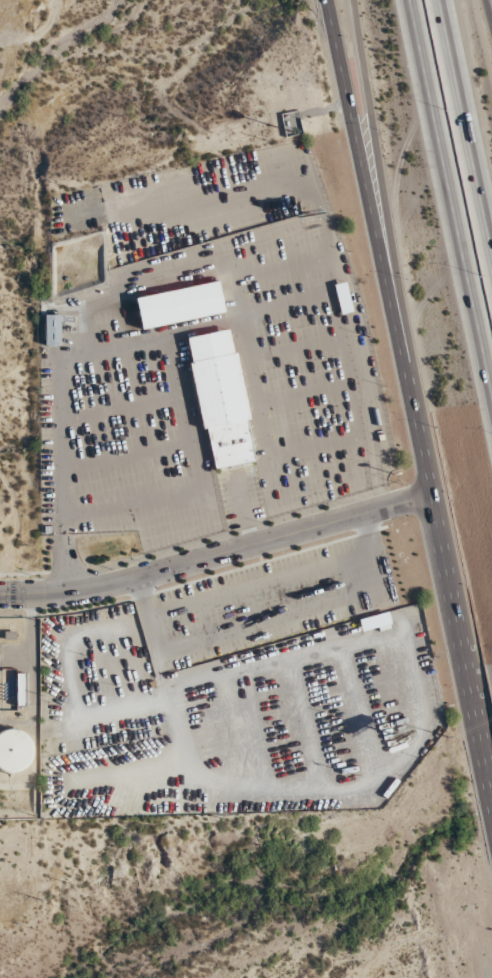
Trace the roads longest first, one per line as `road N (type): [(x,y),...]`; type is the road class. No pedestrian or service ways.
road 1 (secondary): [(399,341),(491,789)]
road 2 (motorway): [(400,0),(491,437)]
road 3 (tertiary): [(0,596),(142,576),(430,495)]
road 4 (secondary): [(328,0),(399,341)]
road 5 (motorway): [(351,0),(399,341)]
road 6 (motorway): [(491,209),(448,0)]

